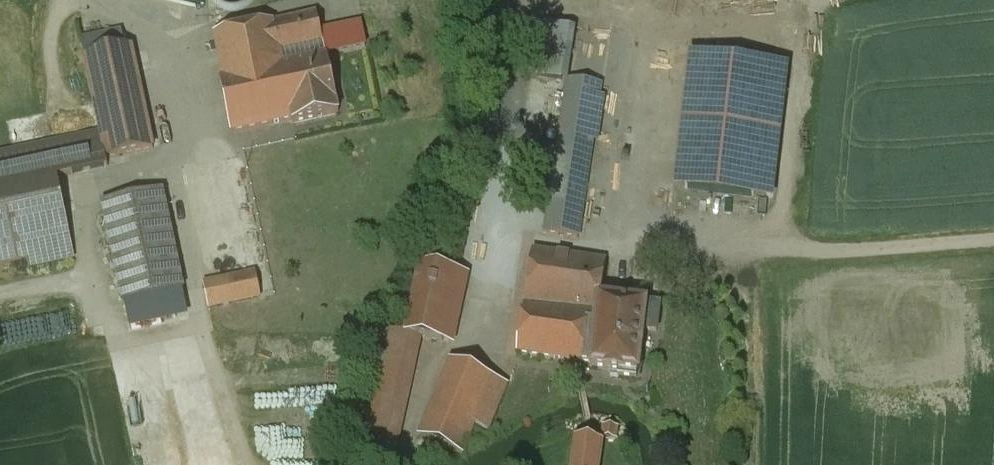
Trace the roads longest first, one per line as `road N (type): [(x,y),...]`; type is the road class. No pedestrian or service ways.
road 1 (track): [(617,249),(655,17),(781,0)]
road 2 (track): [(993,240),(788,252)]

